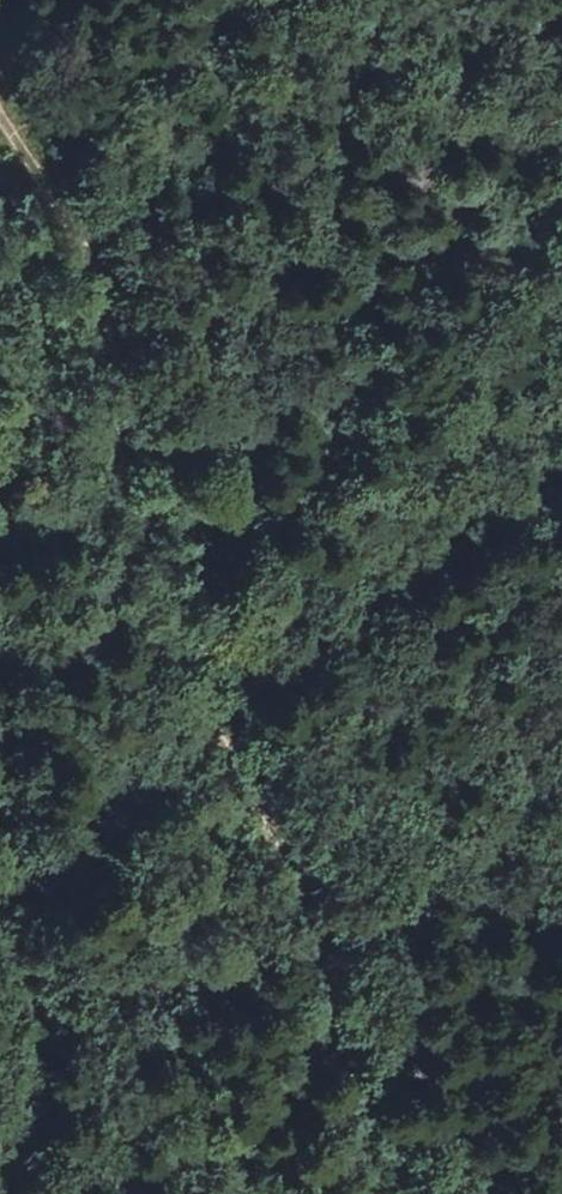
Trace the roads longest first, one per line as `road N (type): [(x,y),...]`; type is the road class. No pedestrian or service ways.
road 1 (track): [(0,119),(44,169),(108,298),(124,507),(159,574),(200,692),(296,855),(394,1193)]
road 2 (track): [(0,200),(33,266),(43,332),(42,371),(2,523),(0,608)]
road 3 (track): [(0,920),(32,967),(41,1047),(32,1116),(6,1193)]

